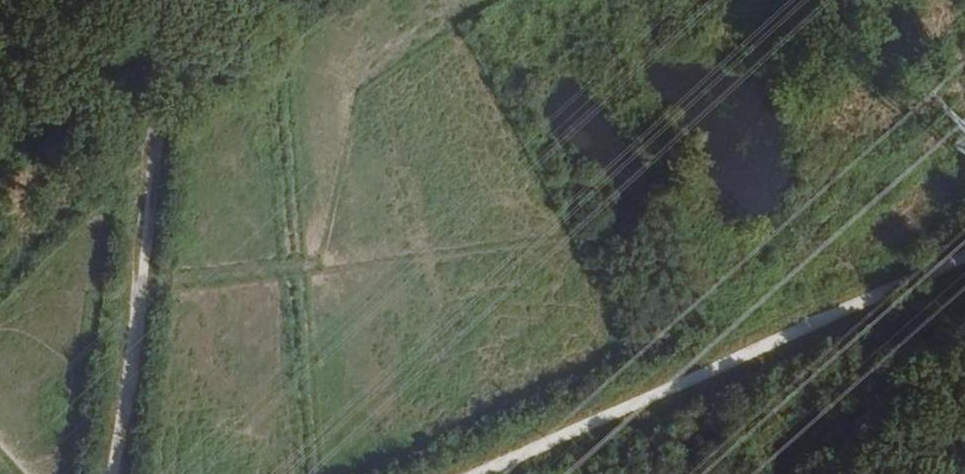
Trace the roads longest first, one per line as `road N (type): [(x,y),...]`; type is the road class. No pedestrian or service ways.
road 1 (track): [(964,251),(480,473)]
road 2 (track): [(111,473),(175,0)]

